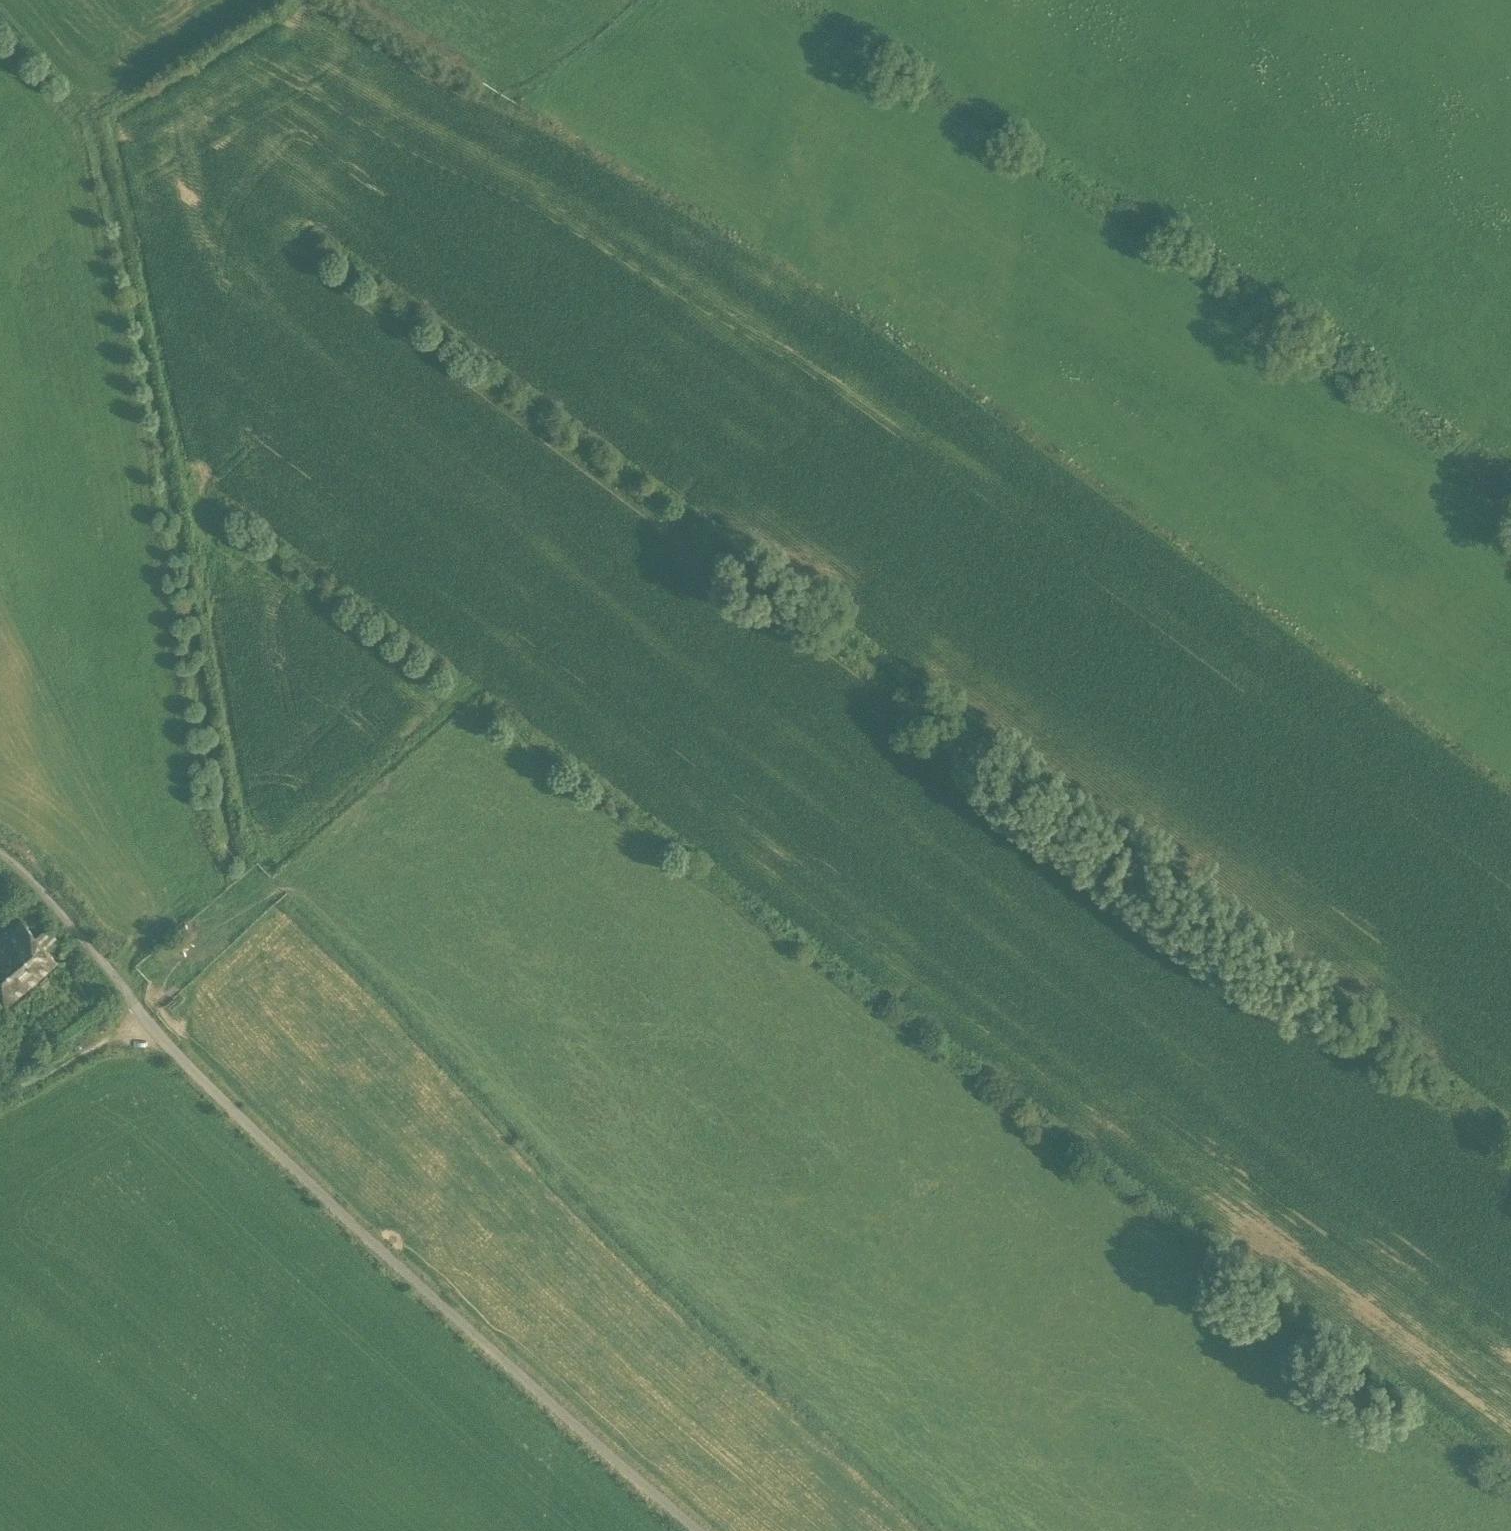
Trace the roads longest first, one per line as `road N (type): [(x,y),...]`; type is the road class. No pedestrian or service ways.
road 1 (unclassified): [(697,1530),(477,1340),(145,1017)]
road 2 (track): [(0,851),(145,1017)]
road 3 (track): [(0,1095),(145,1017)]

